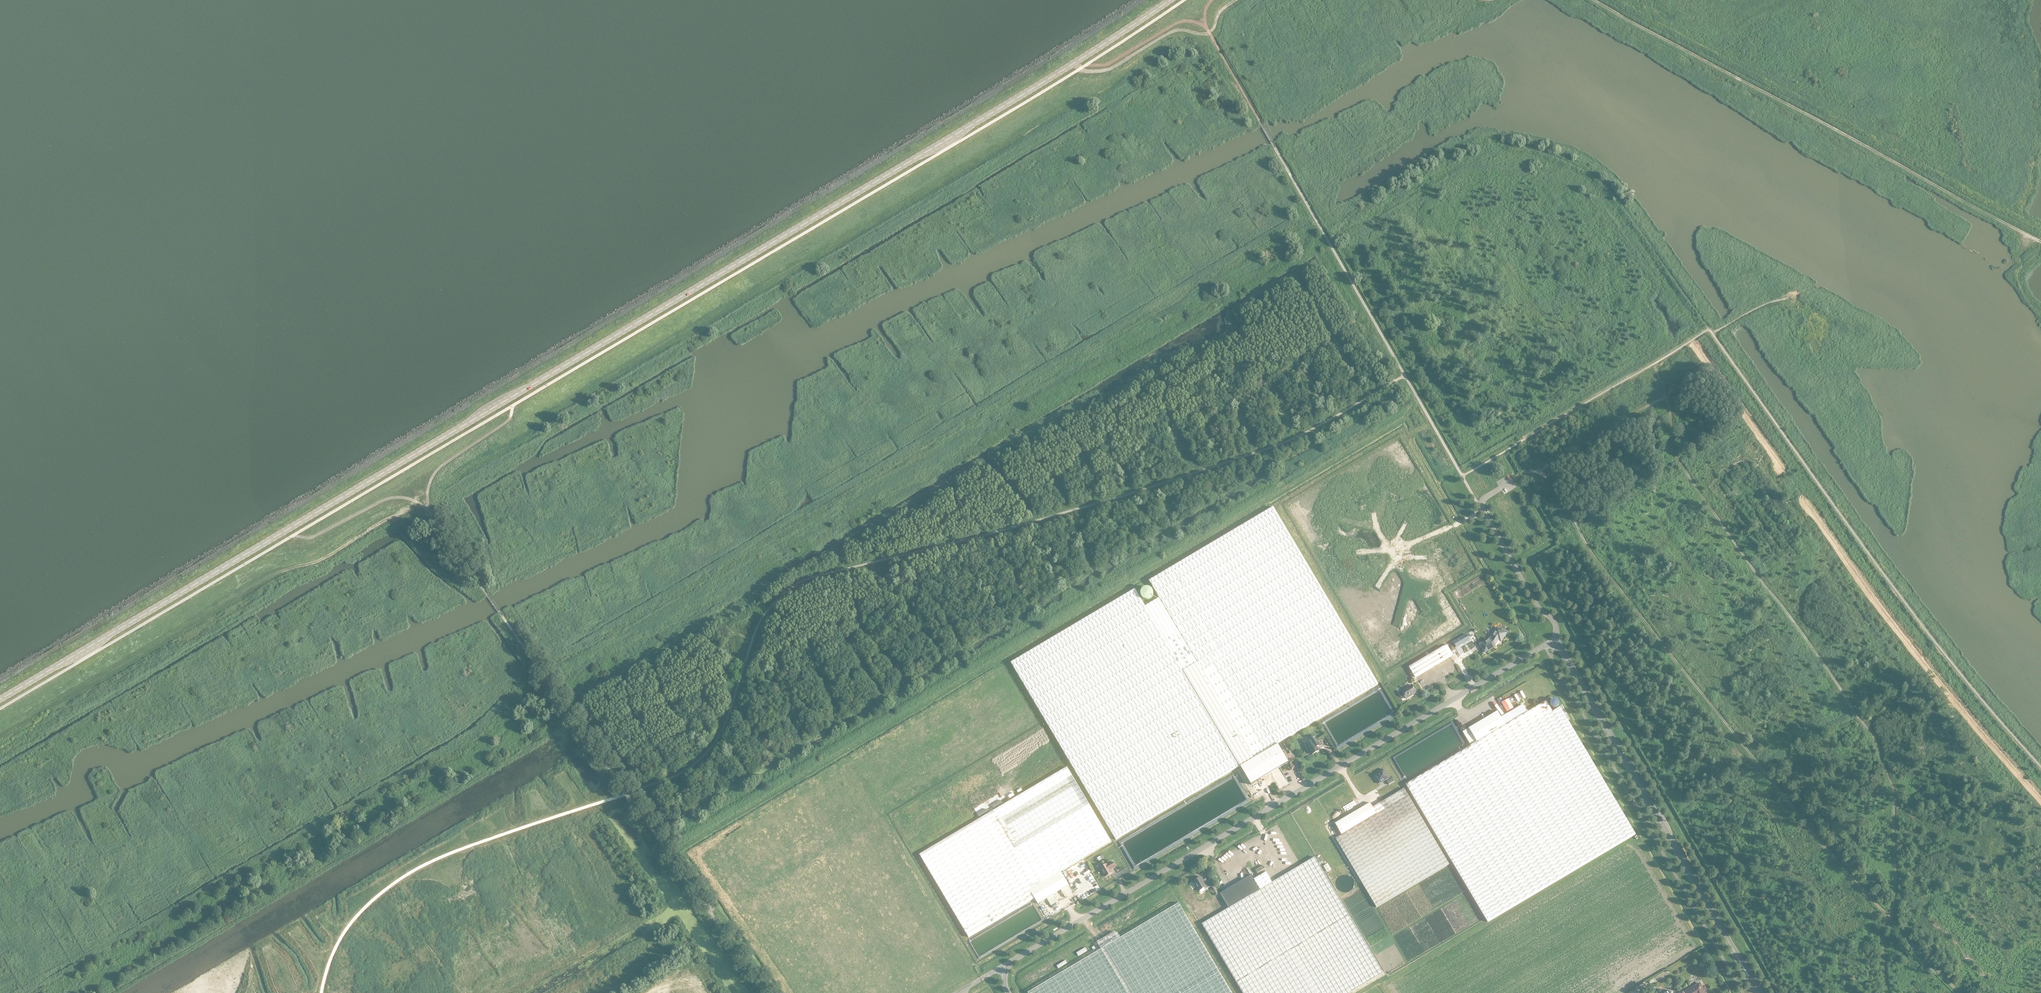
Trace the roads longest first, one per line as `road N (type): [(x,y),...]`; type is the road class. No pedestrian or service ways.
road 1 (secondary): [(0,699),(1169,0)]
road 2 (unclassified): [(1009,992),(1012,961),(1555,644)]
road 3 (track): [(2040,241),(1597,0)]
road 4 (tertiary): [(1758,992),(1555,644)]
road 5 (unclassified): [(1555,644),(1552,619),(1482,510),(1489,494),(1519,476)]
road 6 (track): [(1519,476),(1666,395)]
road 7 (track): [(1074,63),(1108,69),(1173,31),(1209,33)]

